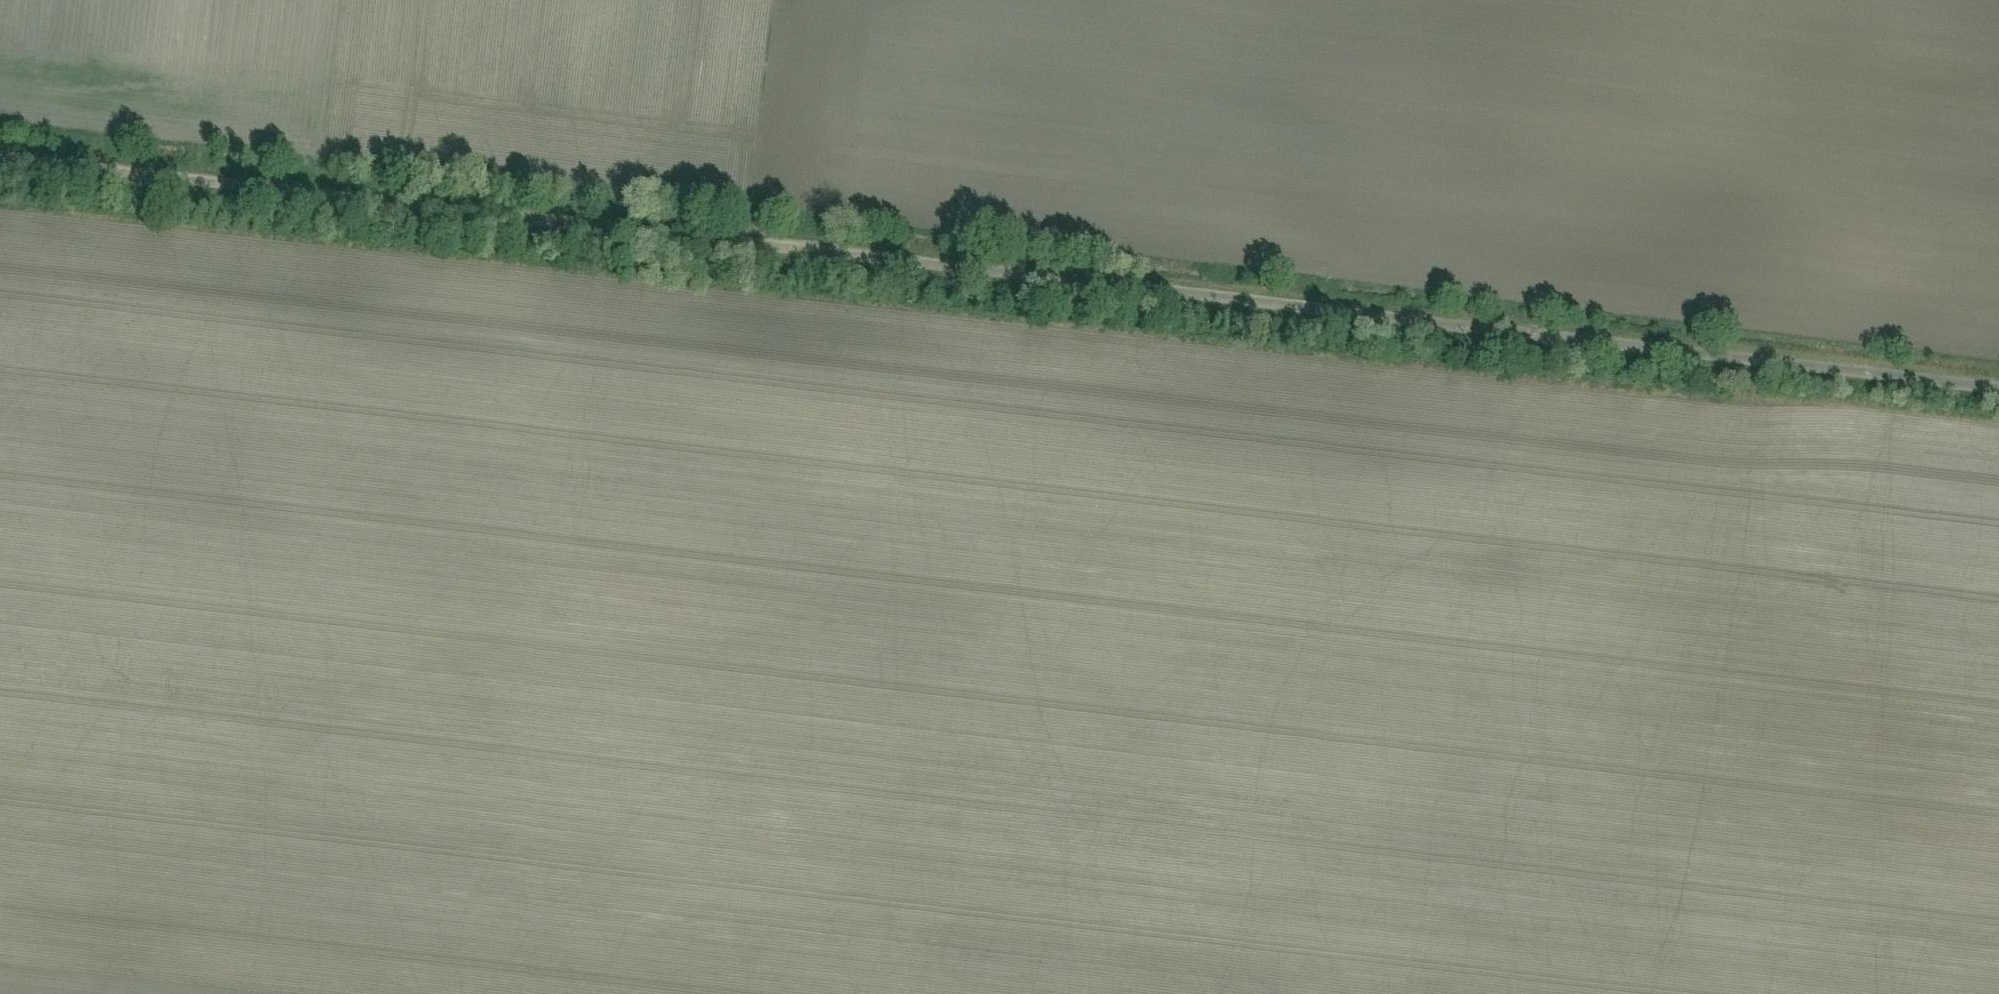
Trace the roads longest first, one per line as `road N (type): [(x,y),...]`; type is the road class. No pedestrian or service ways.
road 1 (unclassified): [(1998,390),(0,160)]

